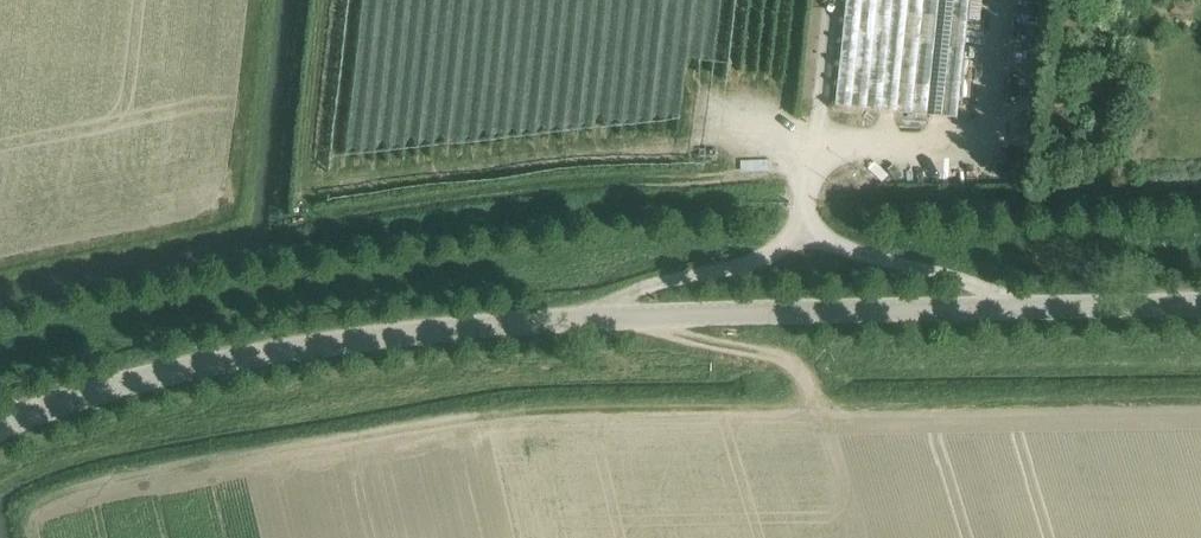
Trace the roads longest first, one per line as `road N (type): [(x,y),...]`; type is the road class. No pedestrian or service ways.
road 1 (tertiary): [(0,427),(149,378),(373,340),(658,321),(1200,309)]

